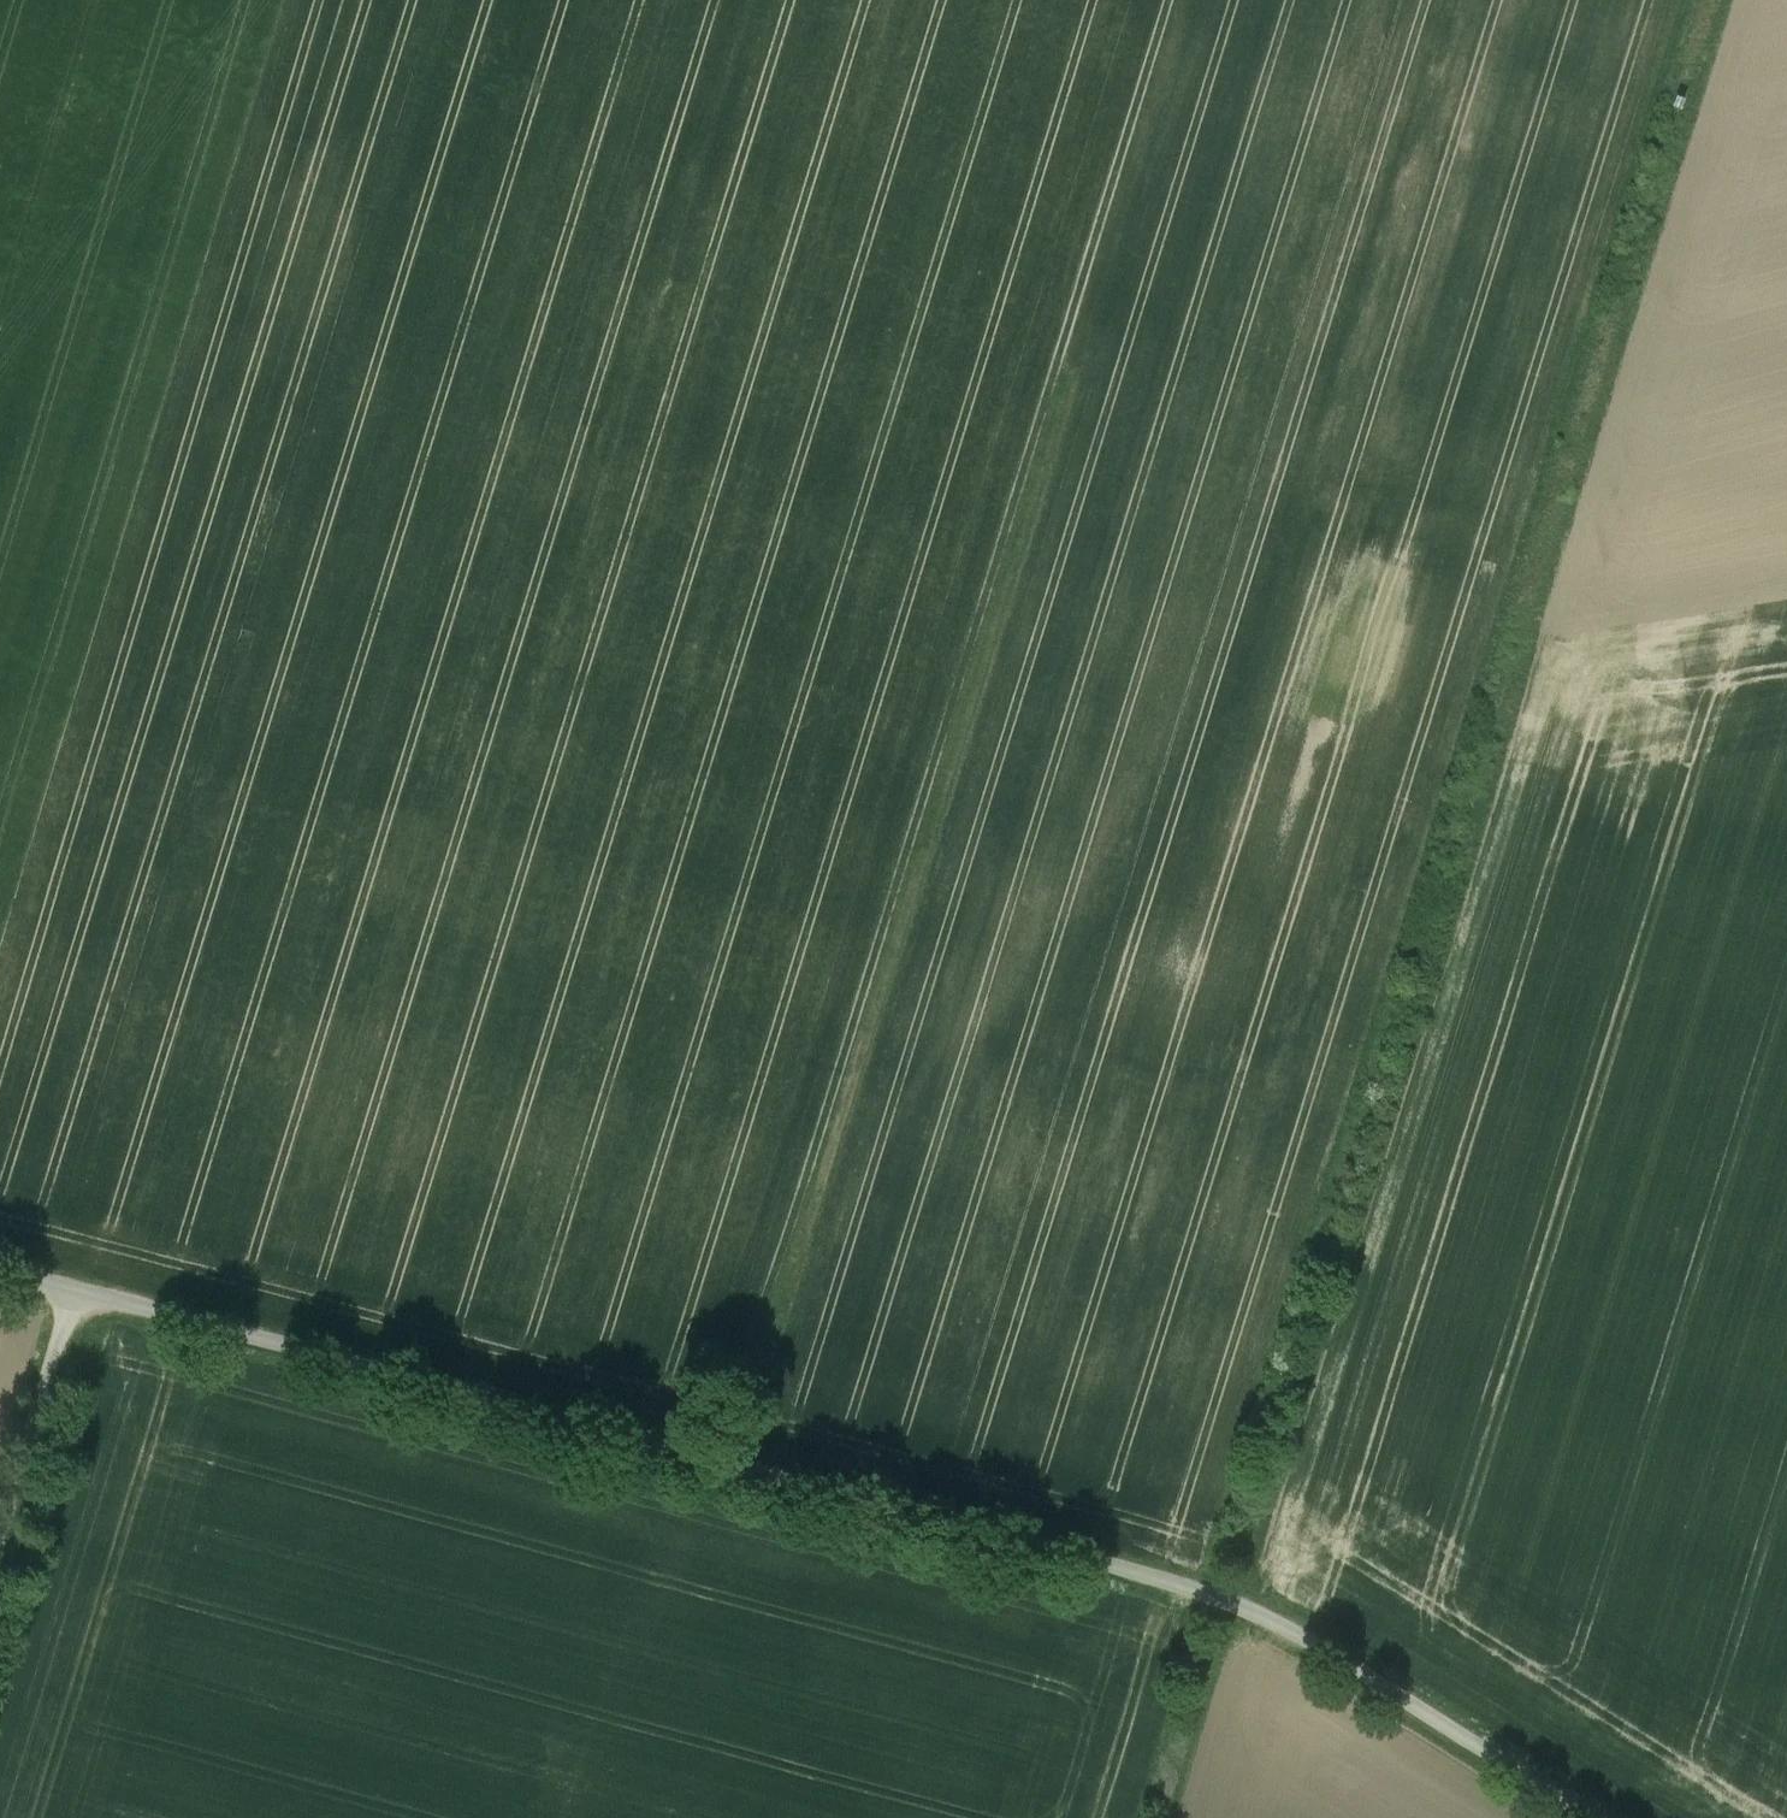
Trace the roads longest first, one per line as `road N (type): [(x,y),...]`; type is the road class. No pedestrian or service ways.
road 1 (unclassified): [(75,1289),(1204,1585),(1296,1622),(1602,1817)]
road 2 (unclassified): [(75,1289),(0,1529)]

